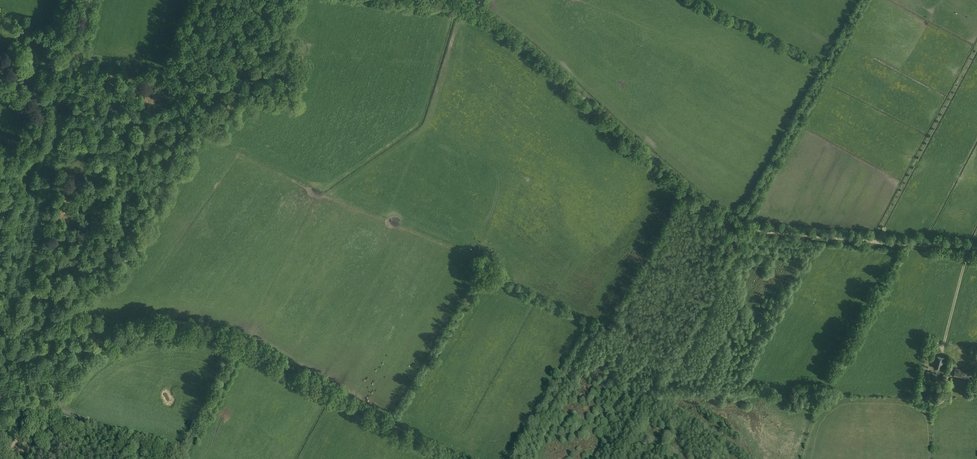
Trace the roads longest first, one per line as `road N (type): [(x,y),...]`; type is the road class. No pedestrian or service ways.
road 1 (track): [(976,250),(750,229),(675,175),(502,25),(458,0)]
road 2 (track): [(455,458),(246,343),(157,326),(117,333),(82,352),(0,458)]
road 3 (track): [(81,0),(11,298)]
road 4 (track): [(976,45),(873,241)]
road 5 (track): [(64,69),(241,95)]

